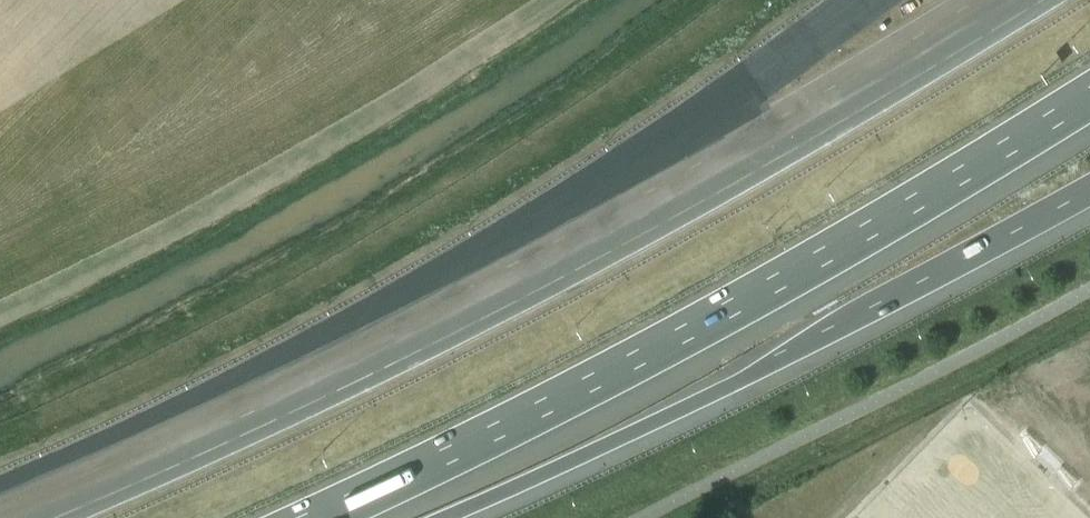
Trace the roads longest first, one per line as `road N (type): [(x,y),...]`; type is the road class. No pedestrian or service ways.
road 1 (motorway): [(1027,0),(758,161),(425,338),(165,459),(29,512)]
road 2 (motorway): [(867,0),(737,99),(400,307),(105,453),(29,512)]
road 3 (motorway): [(317,517),(636,361),(882,226),(1089,96)]
road 4 (motorway): [(437,517),(1089,191)]
road 5 (unclassified): [(647,517),(1089,289)]

